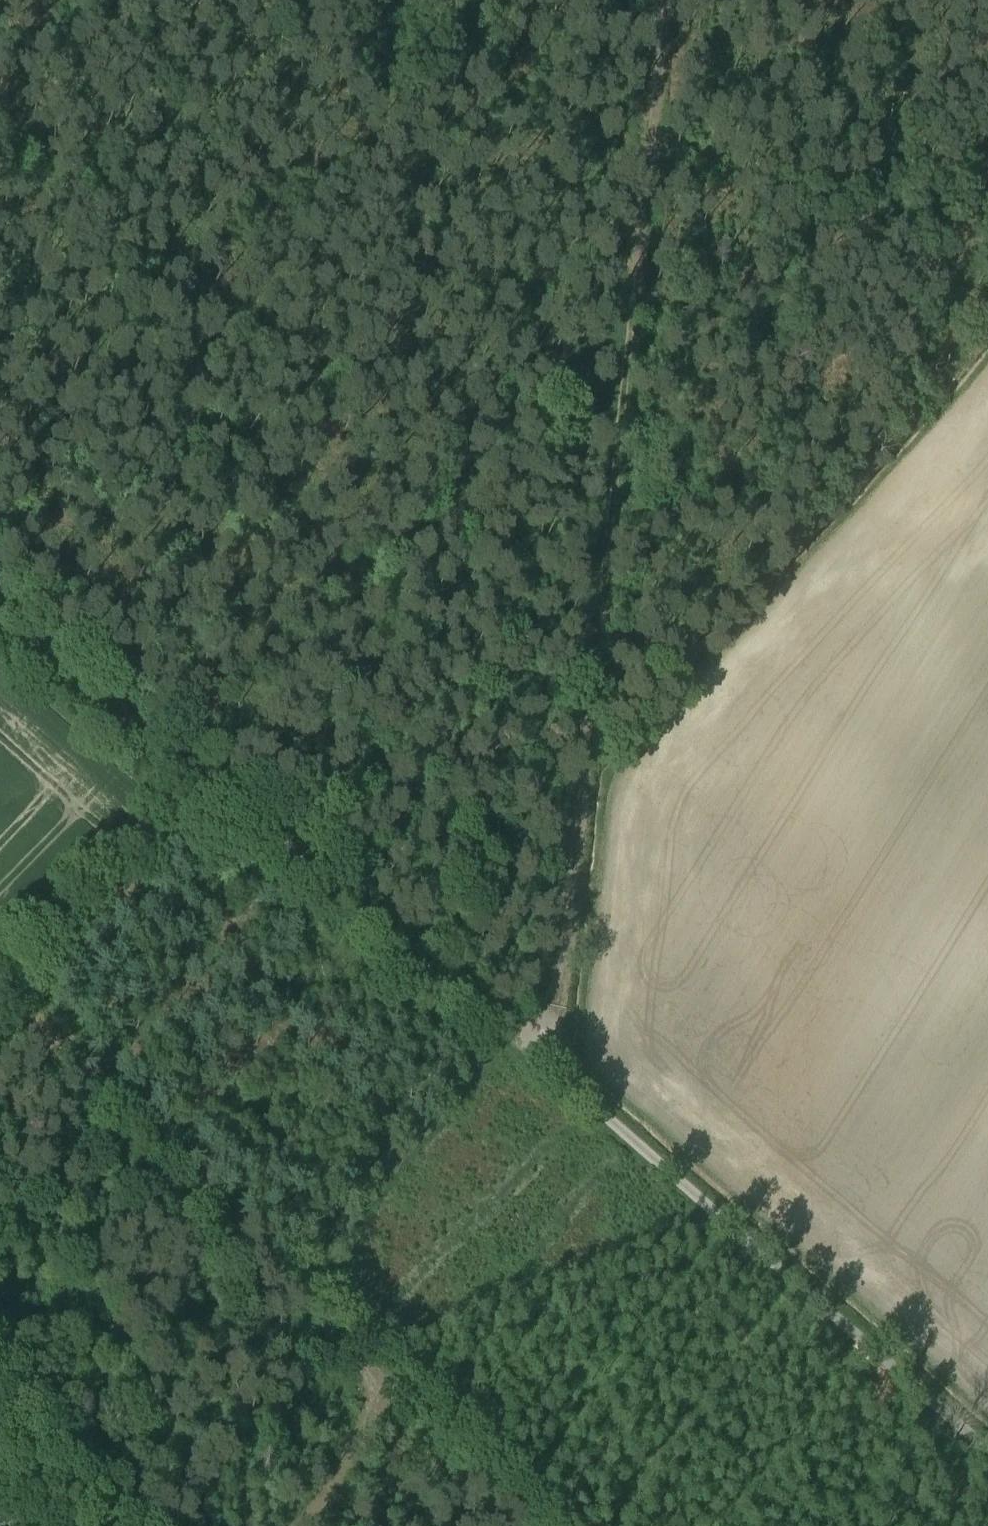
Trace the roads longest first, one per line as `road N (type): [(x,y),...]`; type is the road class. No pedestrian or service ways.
road 1 (track): [(0,609),(564,1077),(987,1454)]
road 2 (track): [(564,1077),(693,0)]

